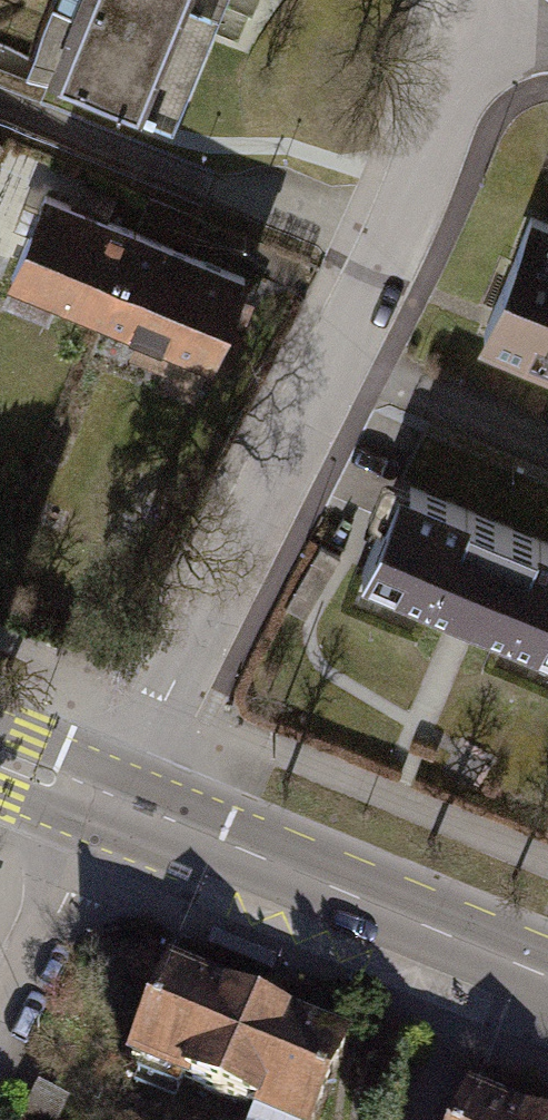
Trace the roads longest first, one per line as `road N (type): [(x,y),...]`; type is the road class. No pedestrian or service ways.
road 1 (residential): [(116,805),(395,270),(501,0)]
road 2 (primary): [(116,805),(547,981)]
road 3 (residential): [(0,1036),(116,805)]
road 4 (primary): [(0,756),(116,805)]

